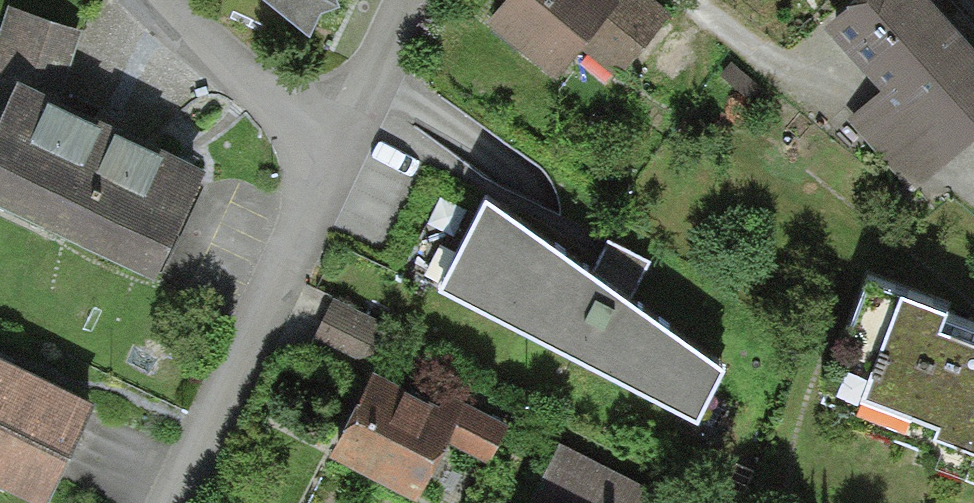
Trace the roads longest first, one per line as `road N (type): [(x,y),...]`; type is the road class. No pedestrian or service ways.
road 1 (residential): [(172,502),(342,144)]
road 2 (residential): [(342,144),(260,94),(160,0)]
road 3 (residential): [(342,144),(410,0)]

